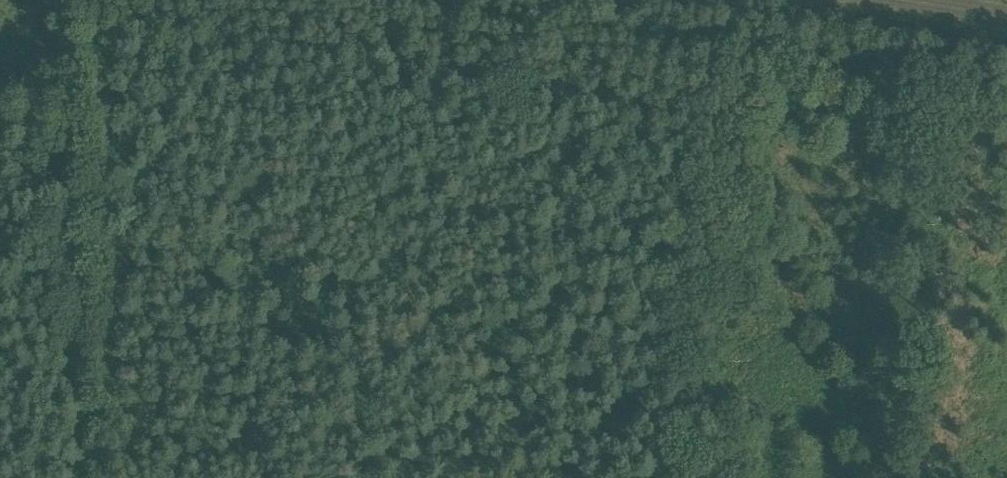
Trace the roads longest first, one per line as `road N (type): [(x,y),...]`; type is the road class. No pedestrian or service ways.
road 1 (track): [(380,0),(1006,102)]
road 2 (track): [(76,477),(51,0)]

